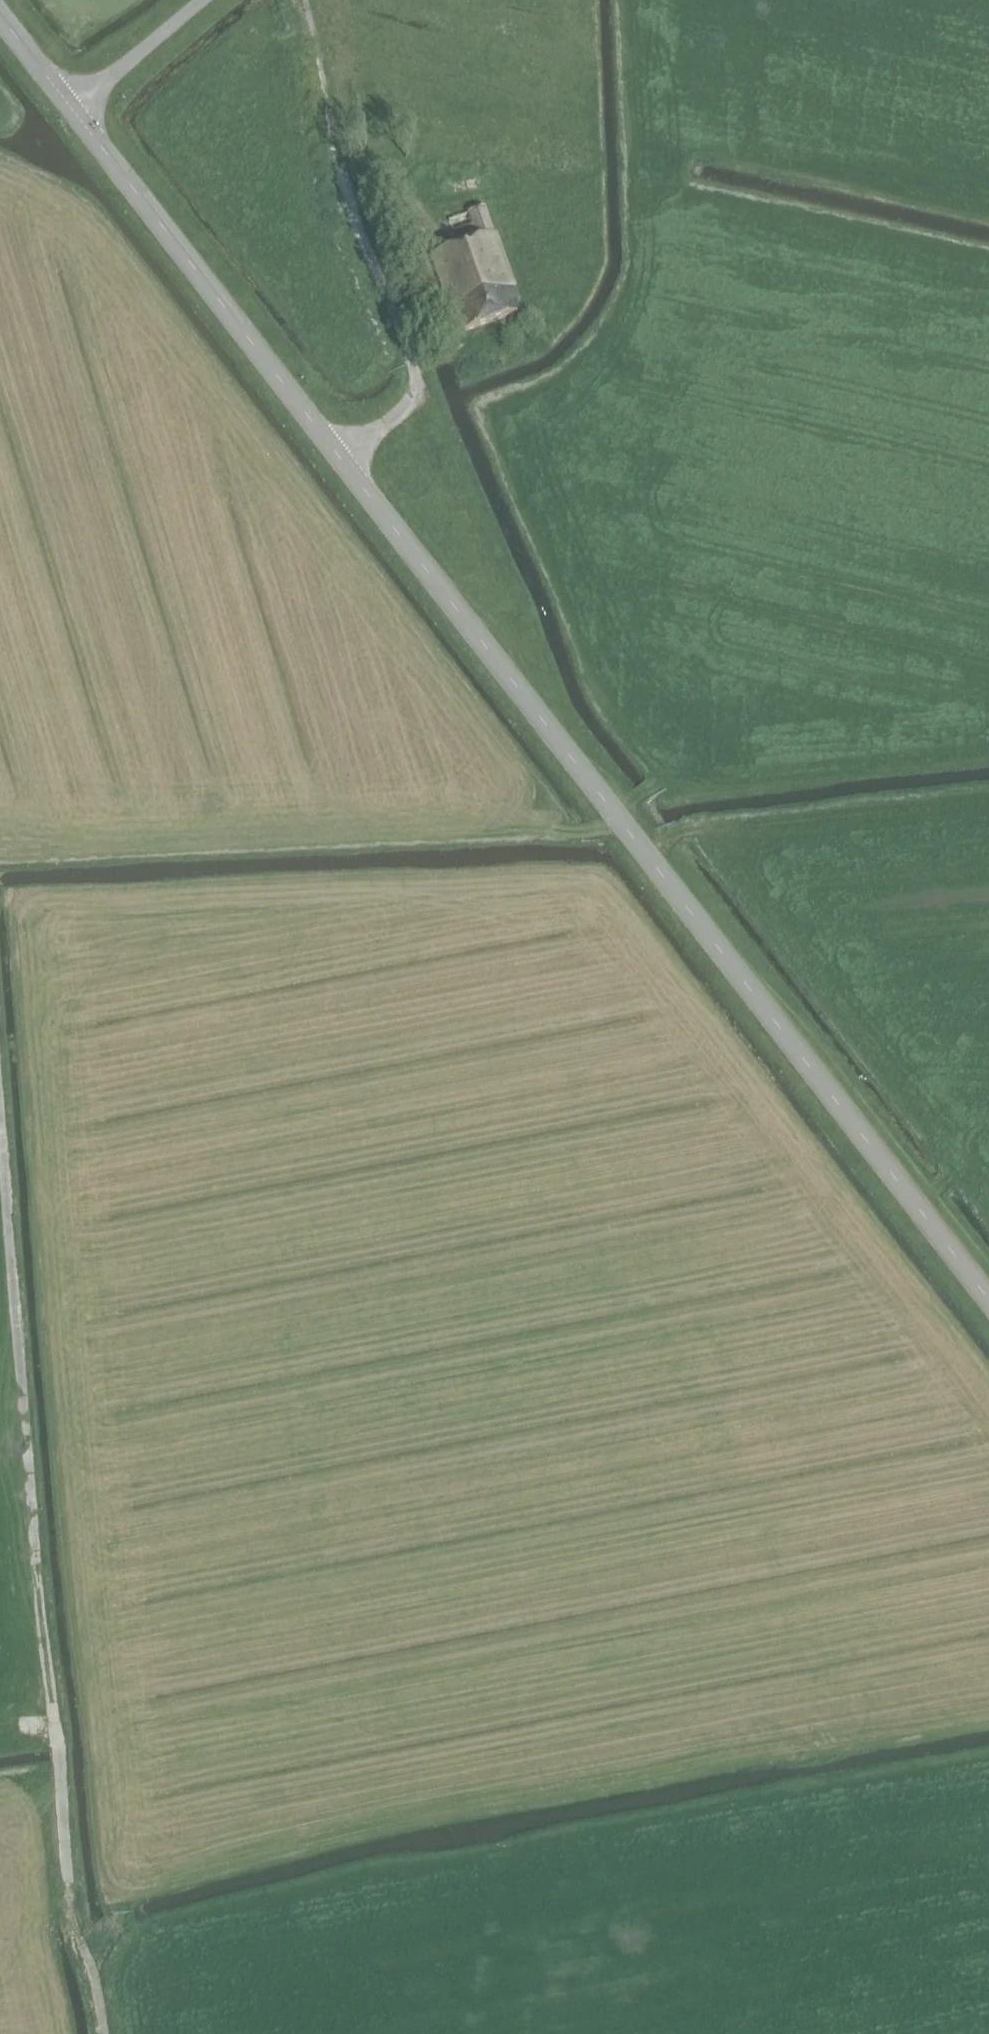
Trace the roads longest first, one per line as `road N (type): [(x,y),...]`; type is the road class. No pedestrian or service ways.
road 1 (tertiary): [(988,1300),(71,108)]
road 2 (unclassified): [(71,108),(201,0)]
road 3 (track): [(332,150),(302,0)]

